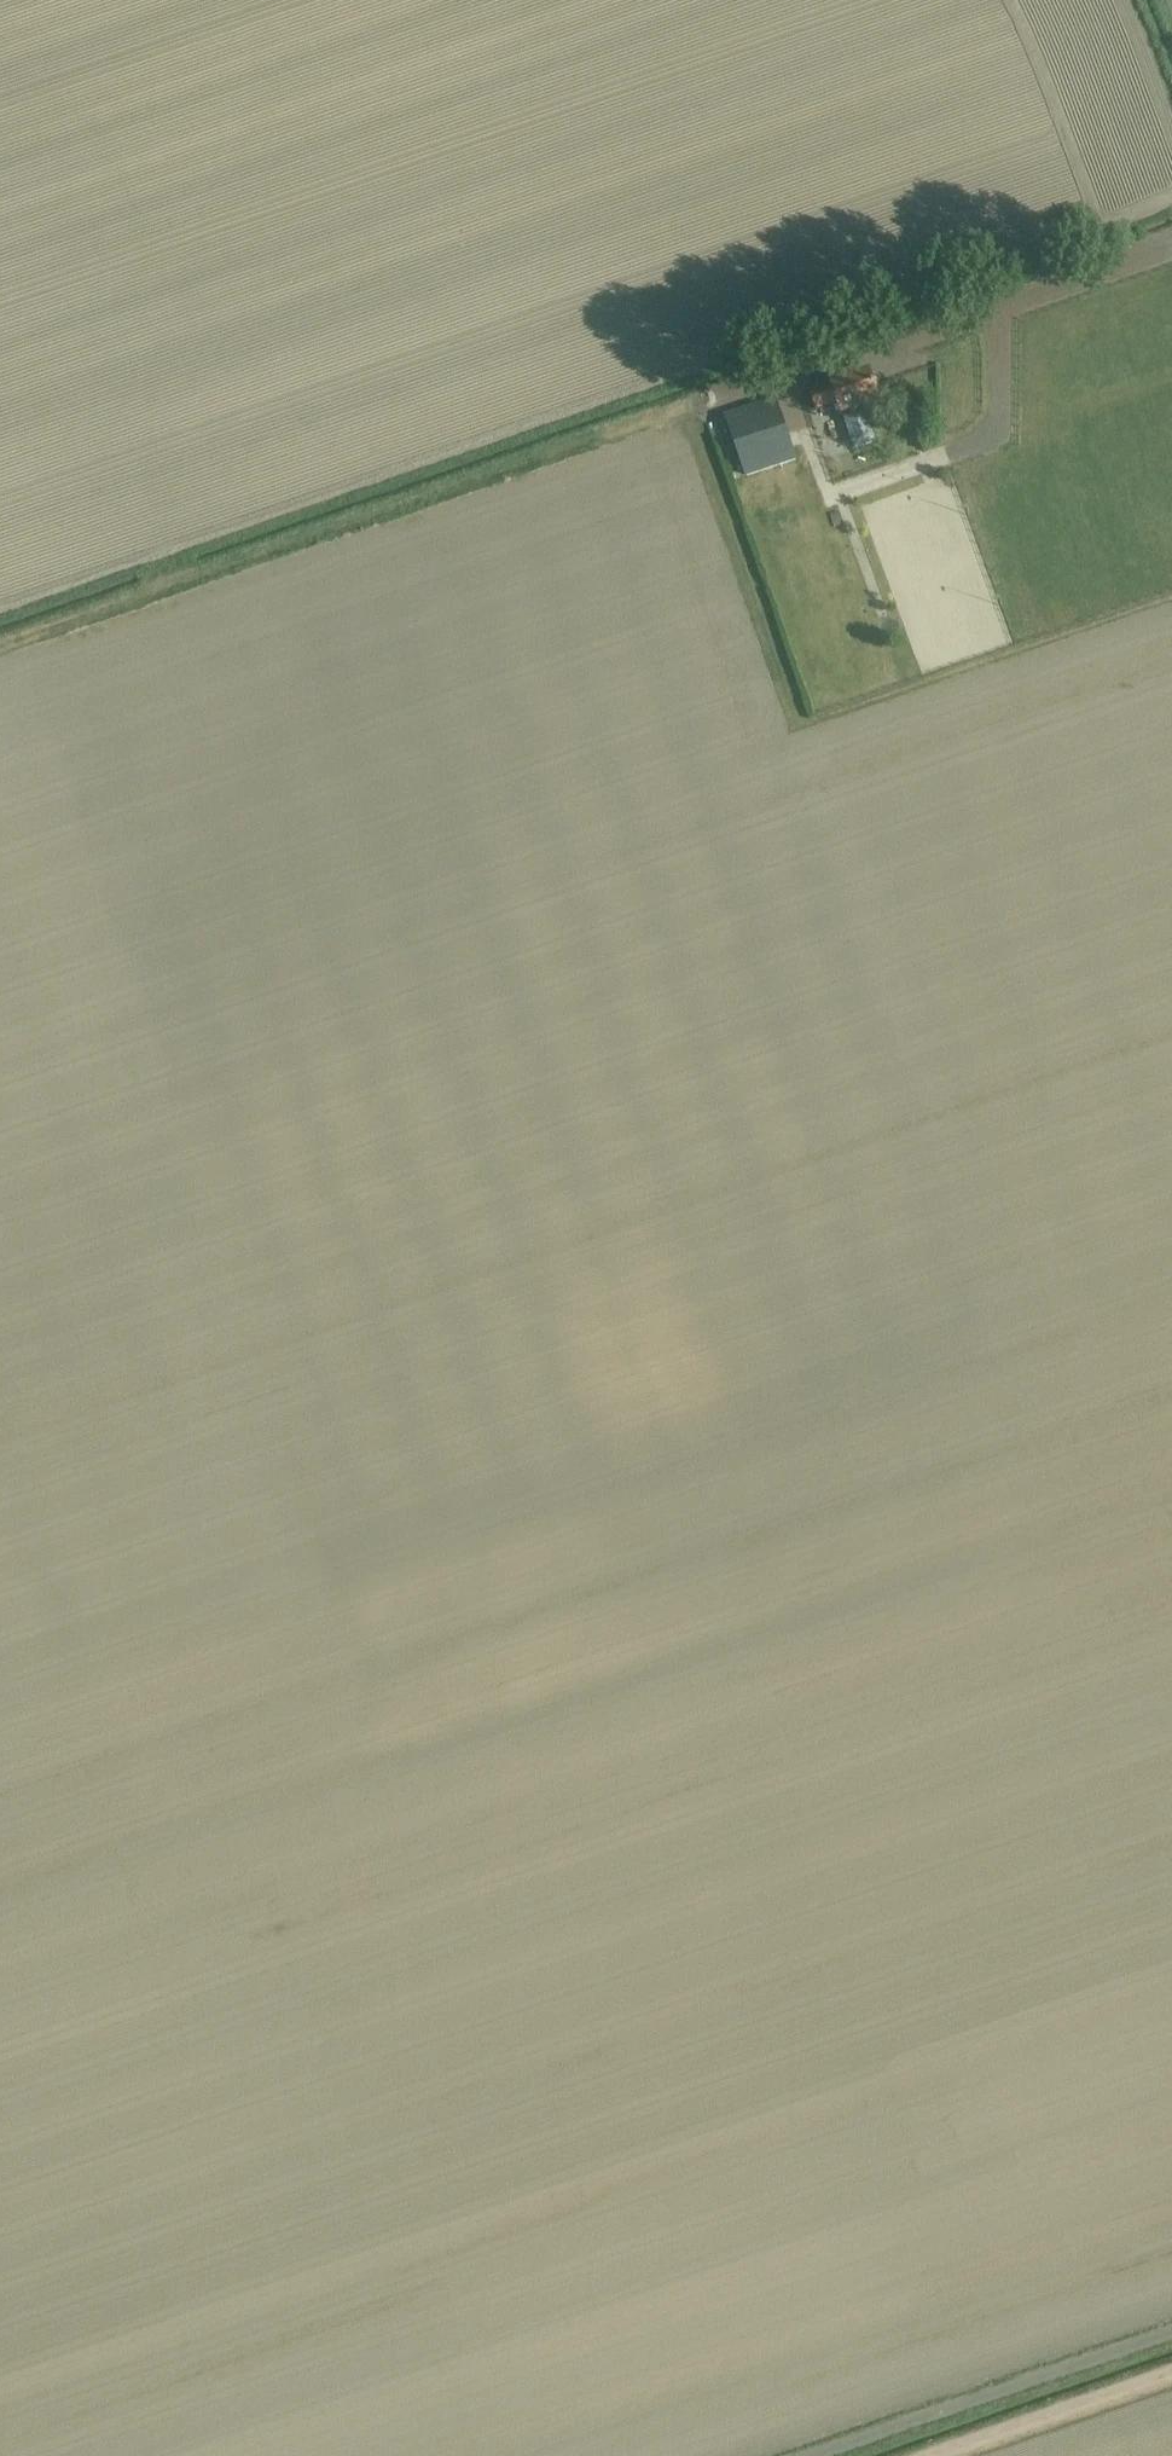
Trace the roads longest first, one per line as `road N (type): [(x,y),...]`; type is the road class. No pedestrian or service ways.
road 1 (track): [(0,643),(177,582)]

